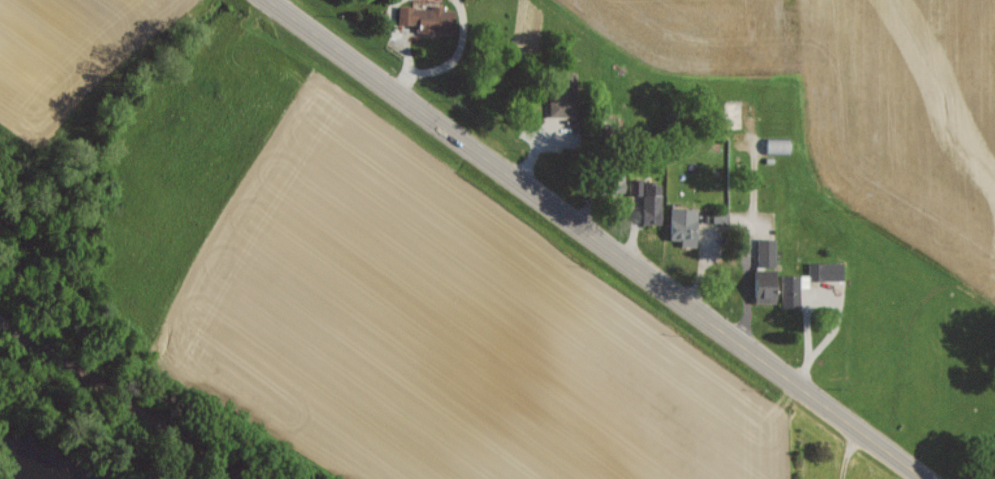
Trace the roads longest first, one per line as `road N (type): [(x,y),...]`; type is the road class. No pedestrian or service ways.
road 1 (primary): [(835,415),(265,0)]

